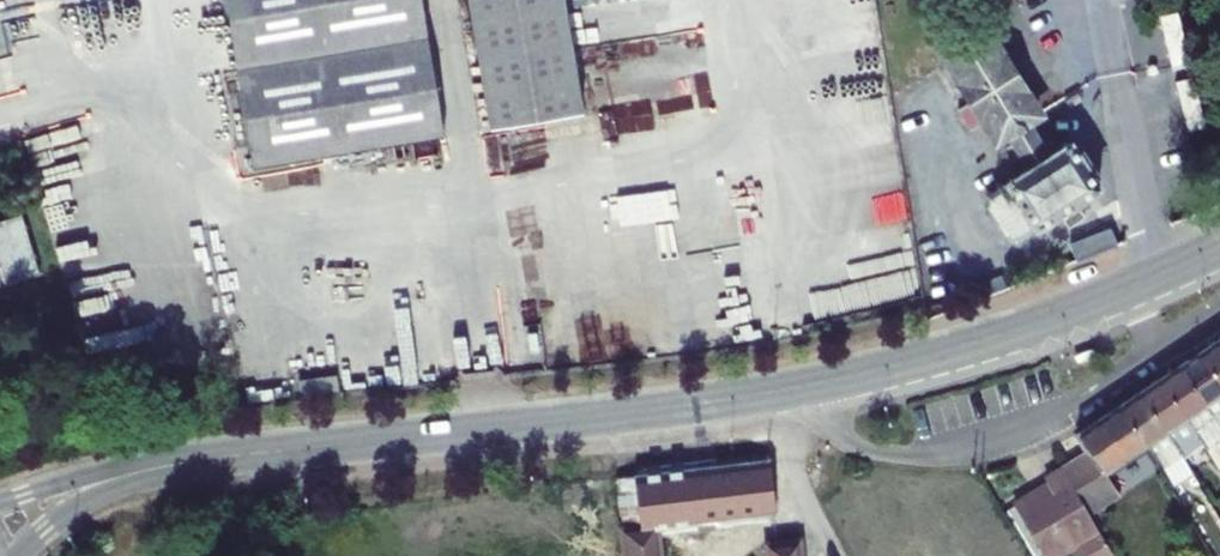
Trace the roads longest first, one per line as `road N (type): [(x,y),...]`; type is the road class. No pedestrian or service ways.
road 1 (tertiary): [(232,456),(769,393)]
road 2 (residential): [(769,393),(864,451),(932,453),(1076,402),(1219,305)]
road 3 (tertiary): [(769,393),(973,344),(1219,246)]
road 4 (tertiary): [(14,555),(77,502),(232,456)]
road 5 (tertiary): [(232,456),(109,470),(0,503)]
road 6 (track): [(843,555),(769,393)]

